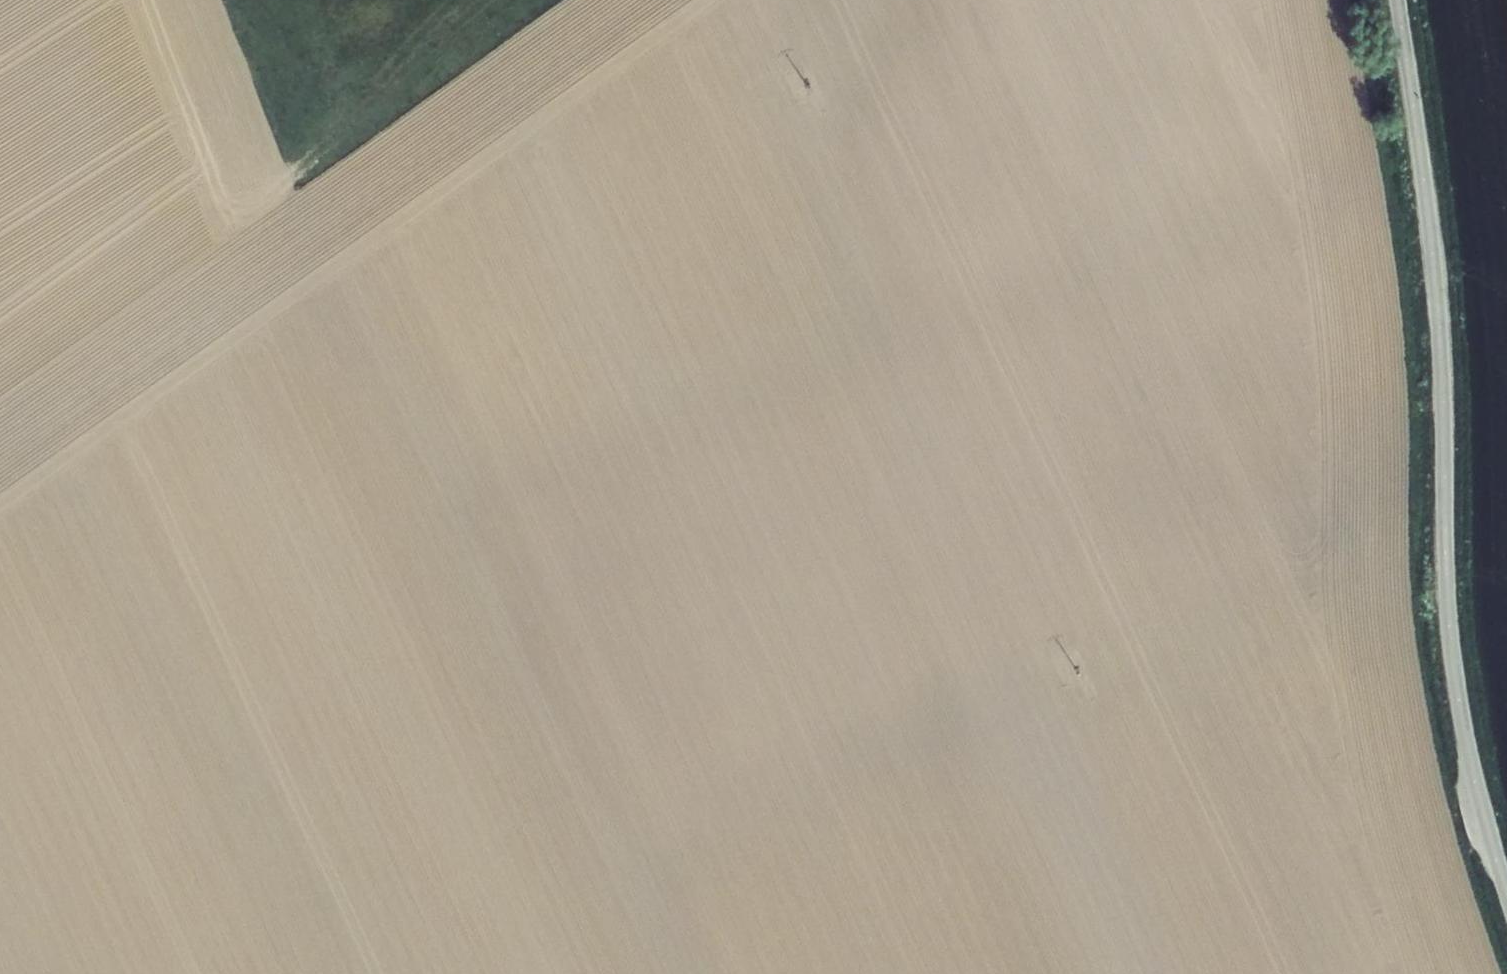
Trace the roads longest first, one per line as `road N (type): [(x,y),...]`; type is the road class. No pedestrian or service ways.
road 1 (unclassified): [(1397,0),(1439,333),(1450,646),(1464,735),(1506,896)]

